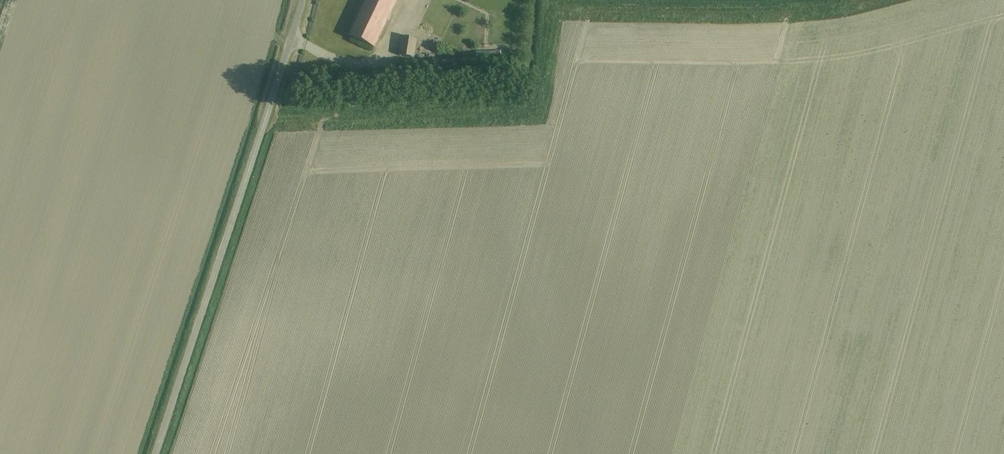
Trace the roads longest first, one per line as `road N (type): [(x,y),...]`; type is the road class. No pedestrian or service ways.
road 1 (unclassified): [(156,453),(301,0)]

